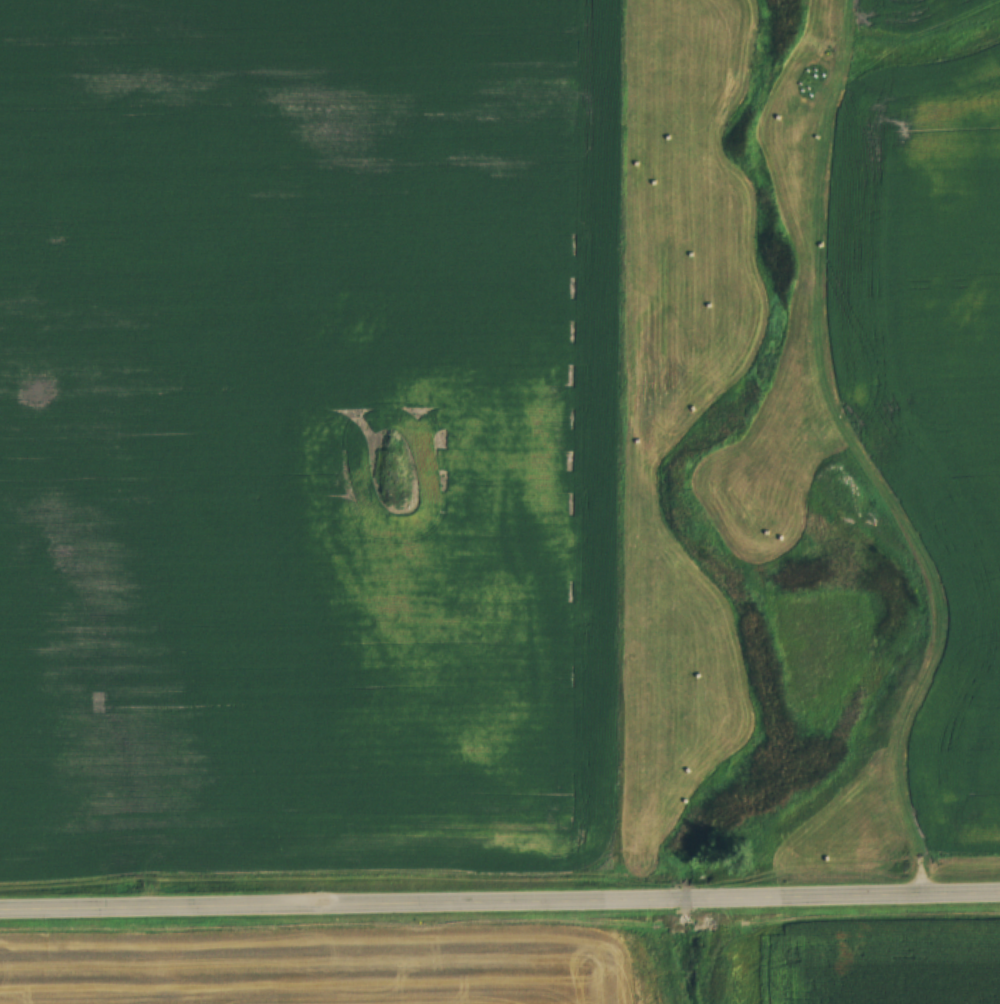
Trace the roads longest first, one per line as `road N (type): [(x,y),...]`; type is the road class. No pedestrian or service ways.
road 1 (tertiary): [(999,904),(0,919)]

